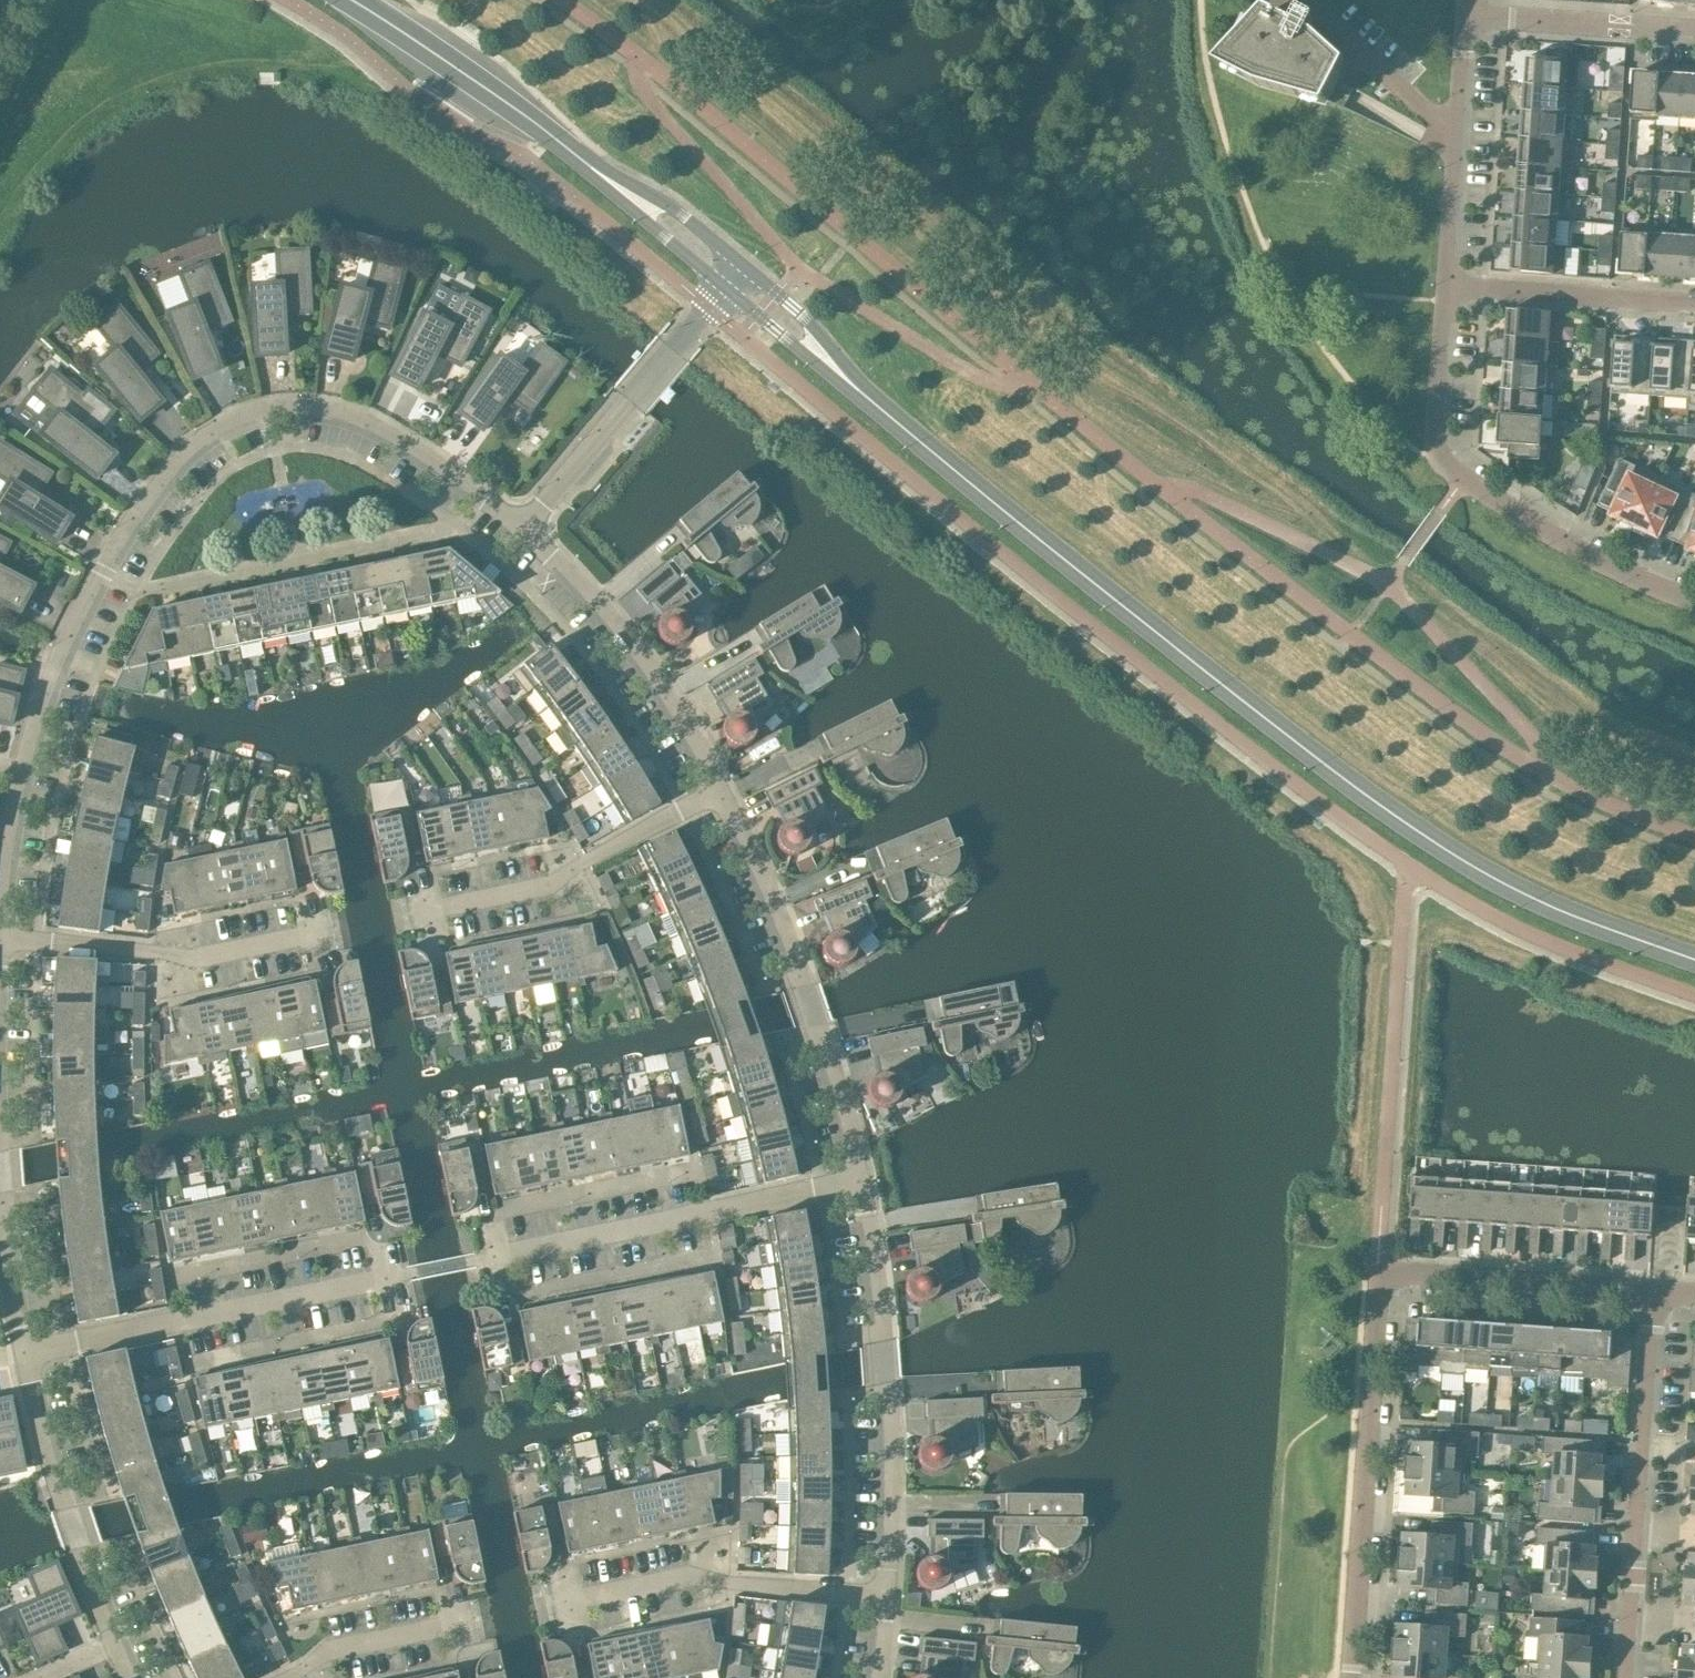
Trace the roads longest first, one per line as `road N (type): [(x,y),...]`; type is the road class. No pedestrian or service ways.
road 1 (tertiary): [(1694,960),(1530,897),(1435,843),(871,402)]
road 2 (residential): [(20,769),(47,681),(101,571),(175,461),(228,421),(282,406),(354,415),(521,528)]
road 3 (residential): [(885,1596),(885,1381),(857,1177)]
road 4 (residential): [(857,1177),(788,941),(721,790)]
road 5 (residential): [(1351,1677),(1375,1287),(1384,1275)]
road 6 (residential): [(475,1260),(857,1177)]
road 7 (residential): [(24,1354),(406,1275)]
road 8 (residential): [(1627,1677),(1656,1288)]
road 9 (residential): [(721,790),(663,687),(599,604),(521,528)]
road 10 (residential): [(0,938),(193,958),(318,935)]
road 11 (residential): [(521,528),(726,289)]
road 12 (residential): [(114,1643),(80,1557),(24,1354)]
road 13 (residential): [(446,906),(546,886),(721,790)]
road 14 (residential): [(587,1596),(670,1579),(885,1596)]
road 15 (tertiary): [(582,161),(351,0)]
road 16 (residential): [(1656,1288),(1384,1275)]
road 17 (residential): [(1447,285),(1465,16)]
road 18 (residential): [(1465,478),(1597,559),(1694,600)]
road 19 (residential): [(1694,305),(1447,285)]
road 20 (residential): [(1465,16),(1694,30)]
road 21 (residential): [(1465,478),(1435,452),(1447,285)]
road 22 (tertiary): [(744,267),(685,218),(582,161)]
road 23 (tertiary): [(582,161),(726,289)]
road 24 (tertiary): [(871,402),(802,317),(744,267)]
road 25 (tertiary): [(726,289),(871,402)]
road 26 (residential): [(292,1677),(337,1656),(468,1627)]
road 27 (residential): [(24,1354),(0,1219)]
road 28 (track): [(381,67),(261,66)]

